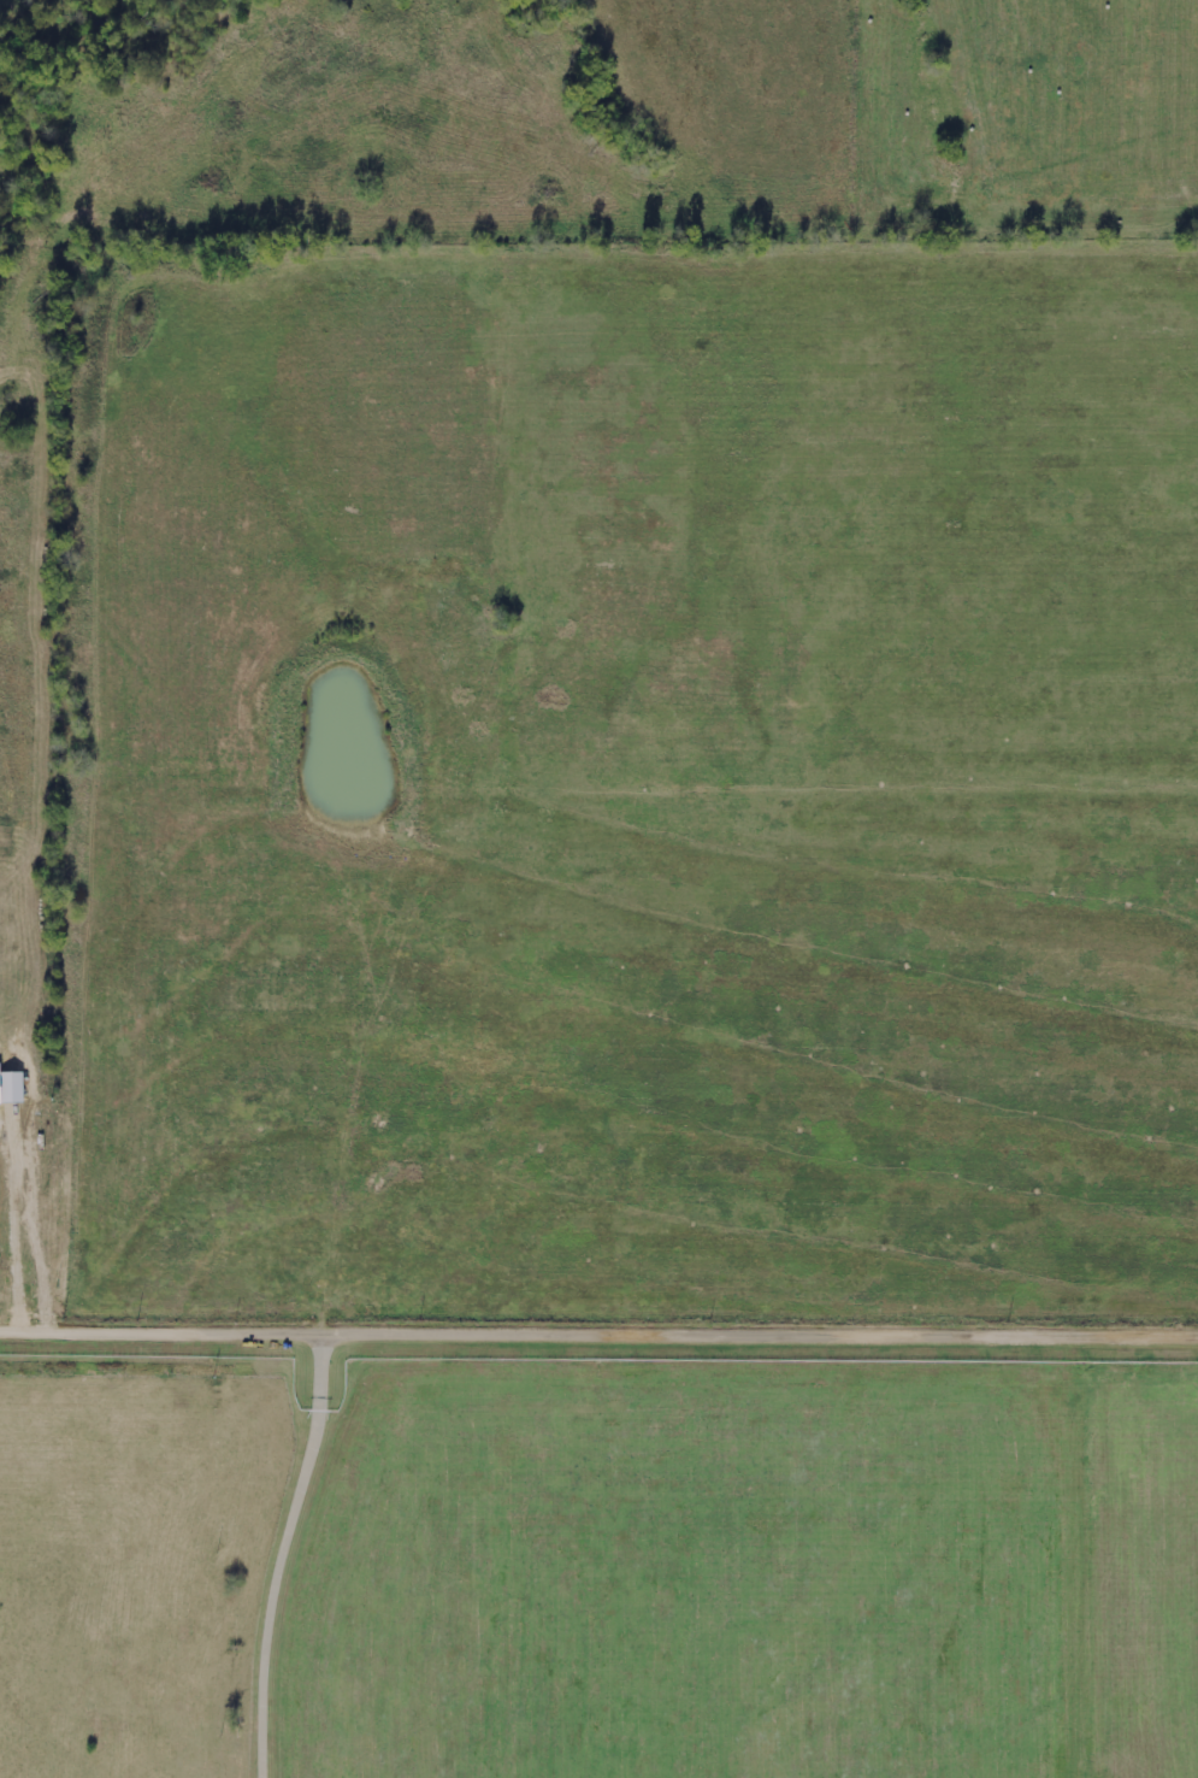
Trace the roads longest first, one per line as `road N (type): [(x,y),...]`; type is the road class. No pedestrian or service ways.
road 1 (residential): [(0,1337),(1197,1341)]

